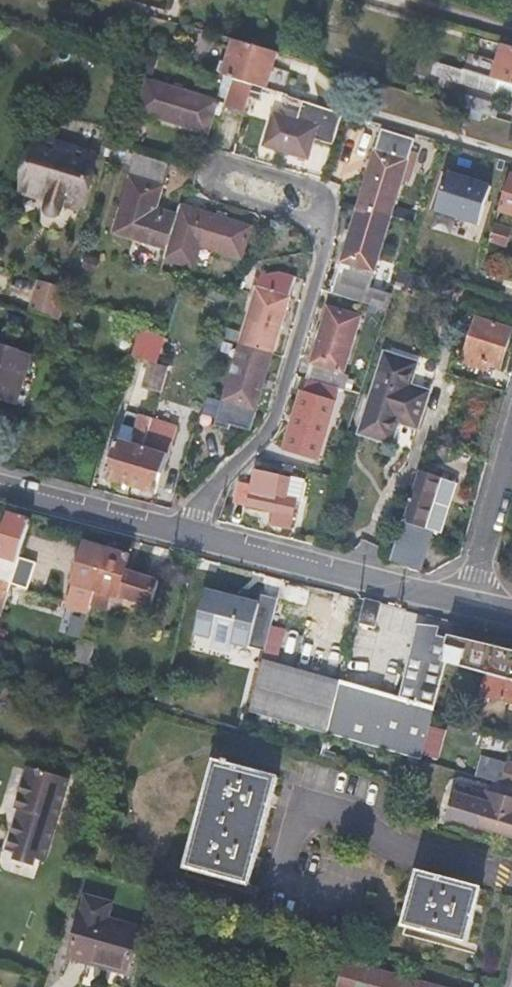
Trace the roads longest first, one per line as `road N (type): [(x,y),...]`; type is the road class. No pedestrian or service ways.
road 1 (residential): [(187,534),(204,502),(276,424),(323,239),(320,221)]
road 2 (residential): [(187,534),(466,602)]
road 3 (residential): [(320,221),(318,182),(230,159),(220,167),(216,190),(279,208)]
road 4 (residential): [(0,488),(187,534)]
road 5 (residential): [(511,446),(466,602)]

